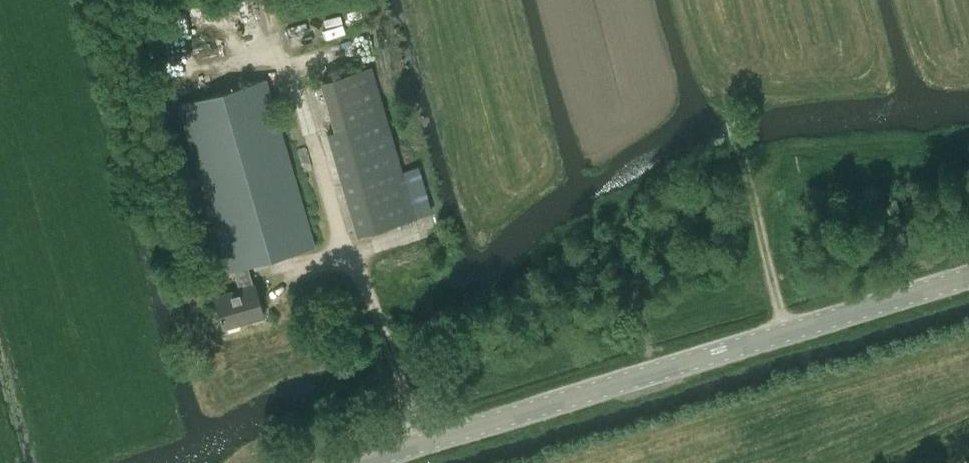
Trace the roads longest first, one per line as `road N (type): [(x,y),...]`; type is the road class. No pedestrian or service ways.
road 1 (unclassified): [(353,462),(968,277)]

